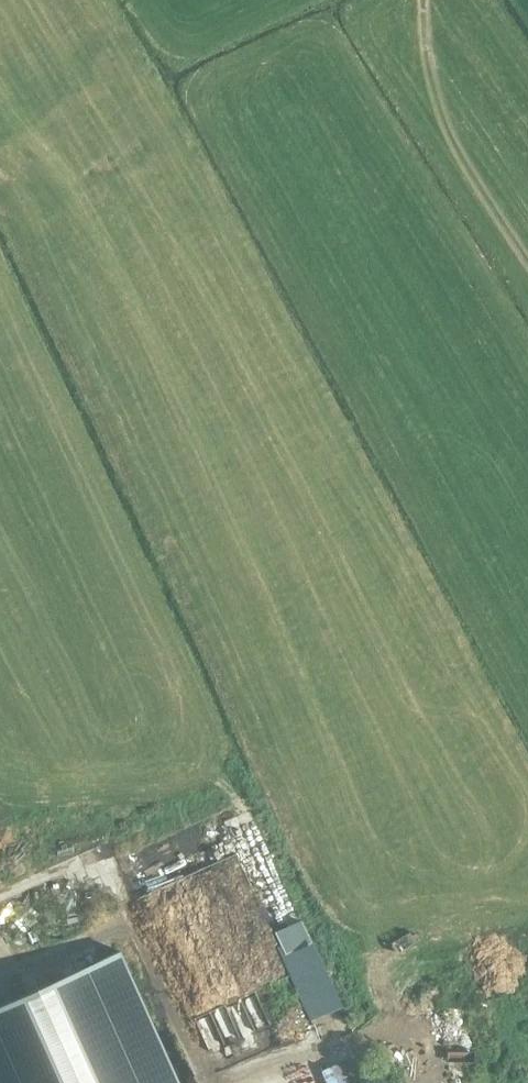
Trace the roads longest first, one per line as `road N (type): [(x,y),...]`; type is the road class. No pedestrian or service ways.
road 1 (track): [(205,1082),(93,862),(0,893)]
road 2 (track): [(421,0),(430,90),(527,236)]

